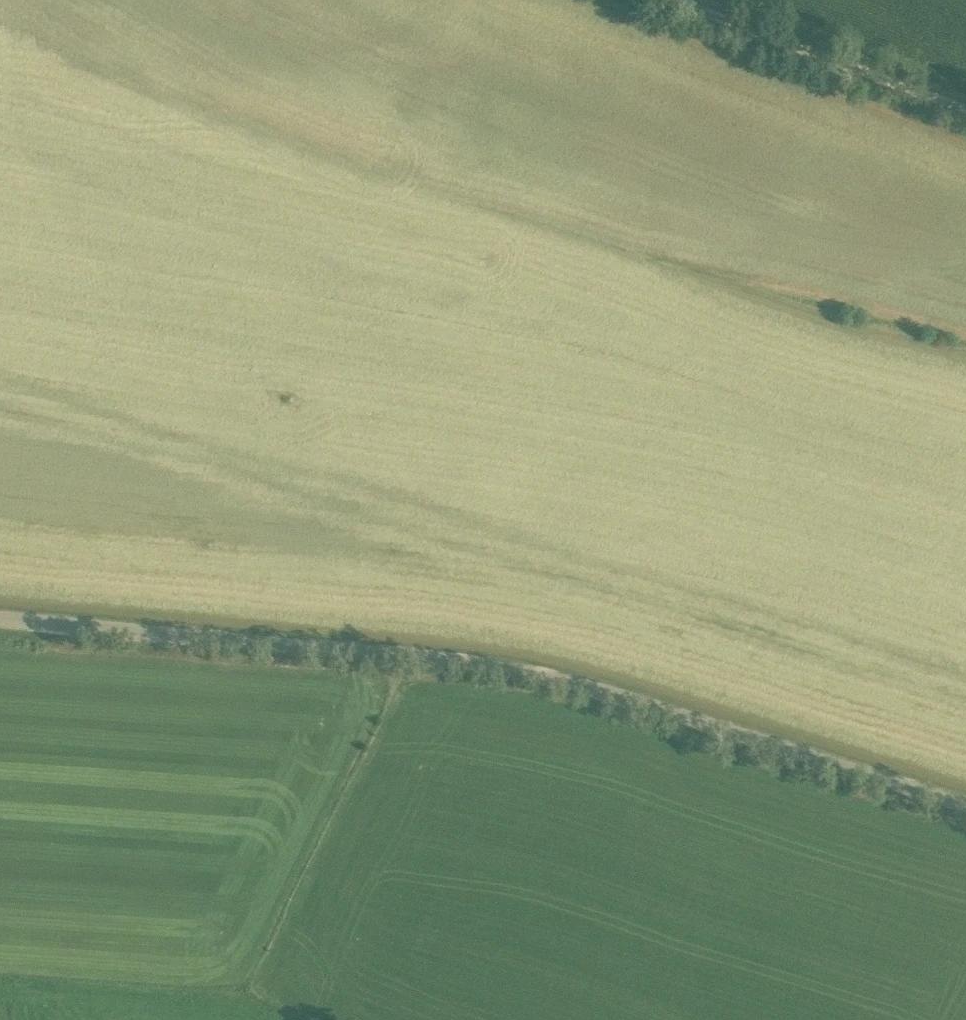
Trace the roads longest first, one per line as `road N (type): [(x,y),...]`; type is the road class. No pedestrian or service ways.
road 1 (unclassified): [(965,806),(588,687),(513,672),(0,619)]
road 2 (track): [(673,0),(965,109)]

